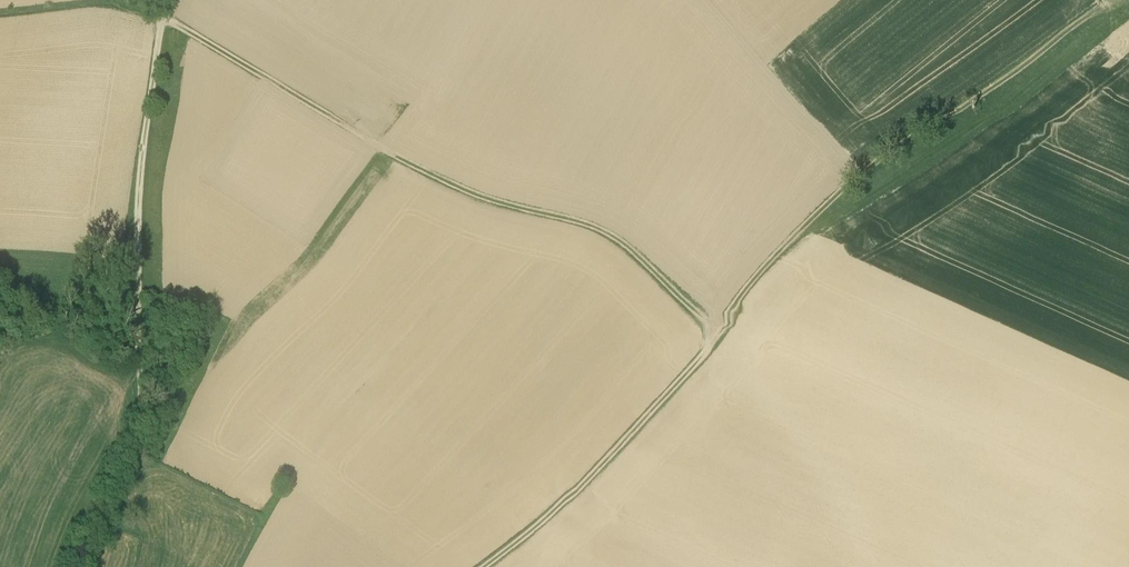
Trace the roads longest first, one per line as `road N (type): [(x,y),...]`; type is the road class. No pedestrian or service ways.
road 1 (track): [(1102,0),(841,195),(773,261),(704,351),(573,492),(482,566)]
road 2 (track): [(715,335),(605,235),(459,187),(162,22)]
road 3 (track): [(67,566),(142,404),(138,177),(163,0)]
road 4 (track): [(0,14),(124,3),(162,22)]

